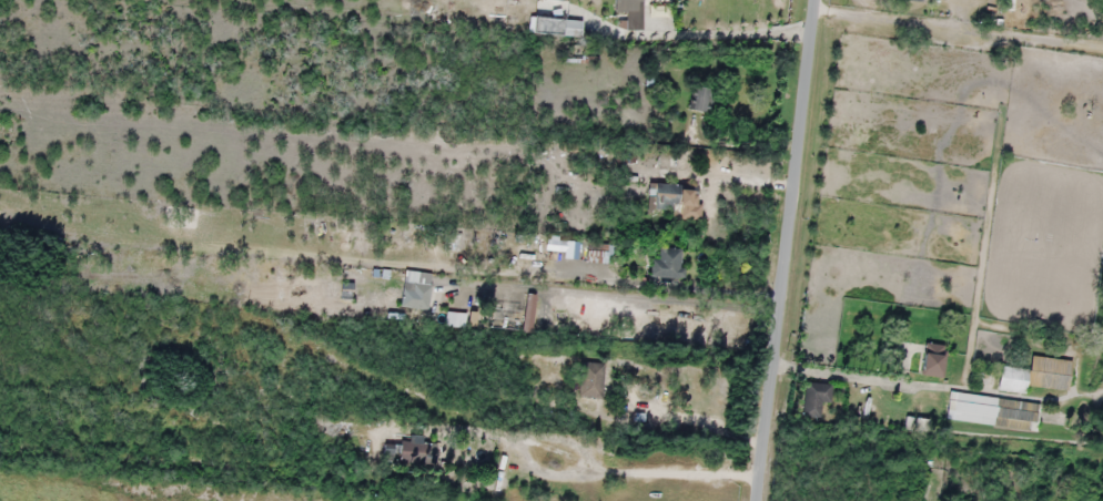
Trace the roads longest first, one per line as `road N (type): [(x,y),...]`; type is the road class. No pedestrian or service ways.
road 1 (residential): [(823,0),(765,500)]
road 2 (residential): [(651,276),(788,293)]

